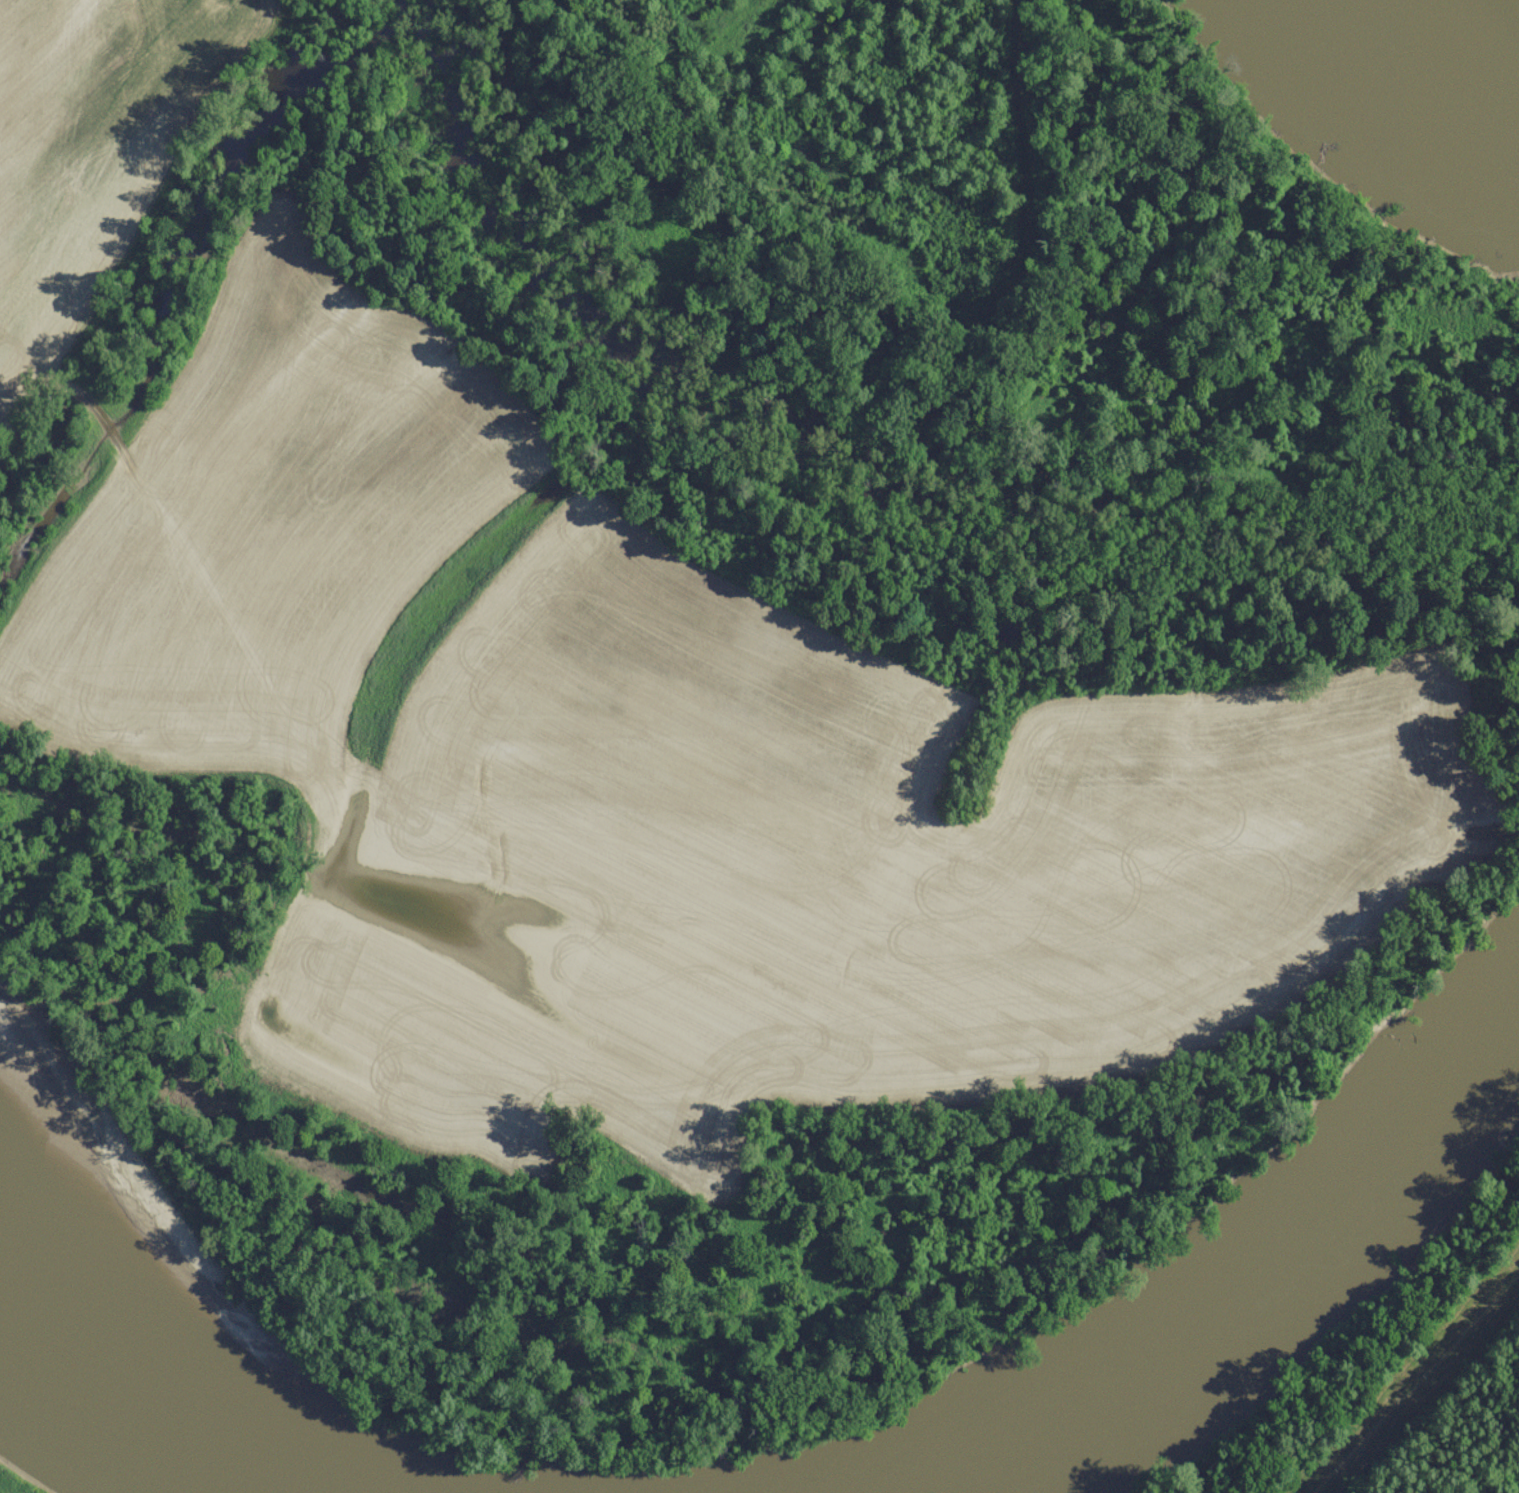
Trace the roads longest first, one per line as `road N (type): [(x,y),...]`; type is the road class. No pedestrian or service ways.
road 1 (track): [(67,343),(54,372),(60,389),(90,409),(122,455)]

